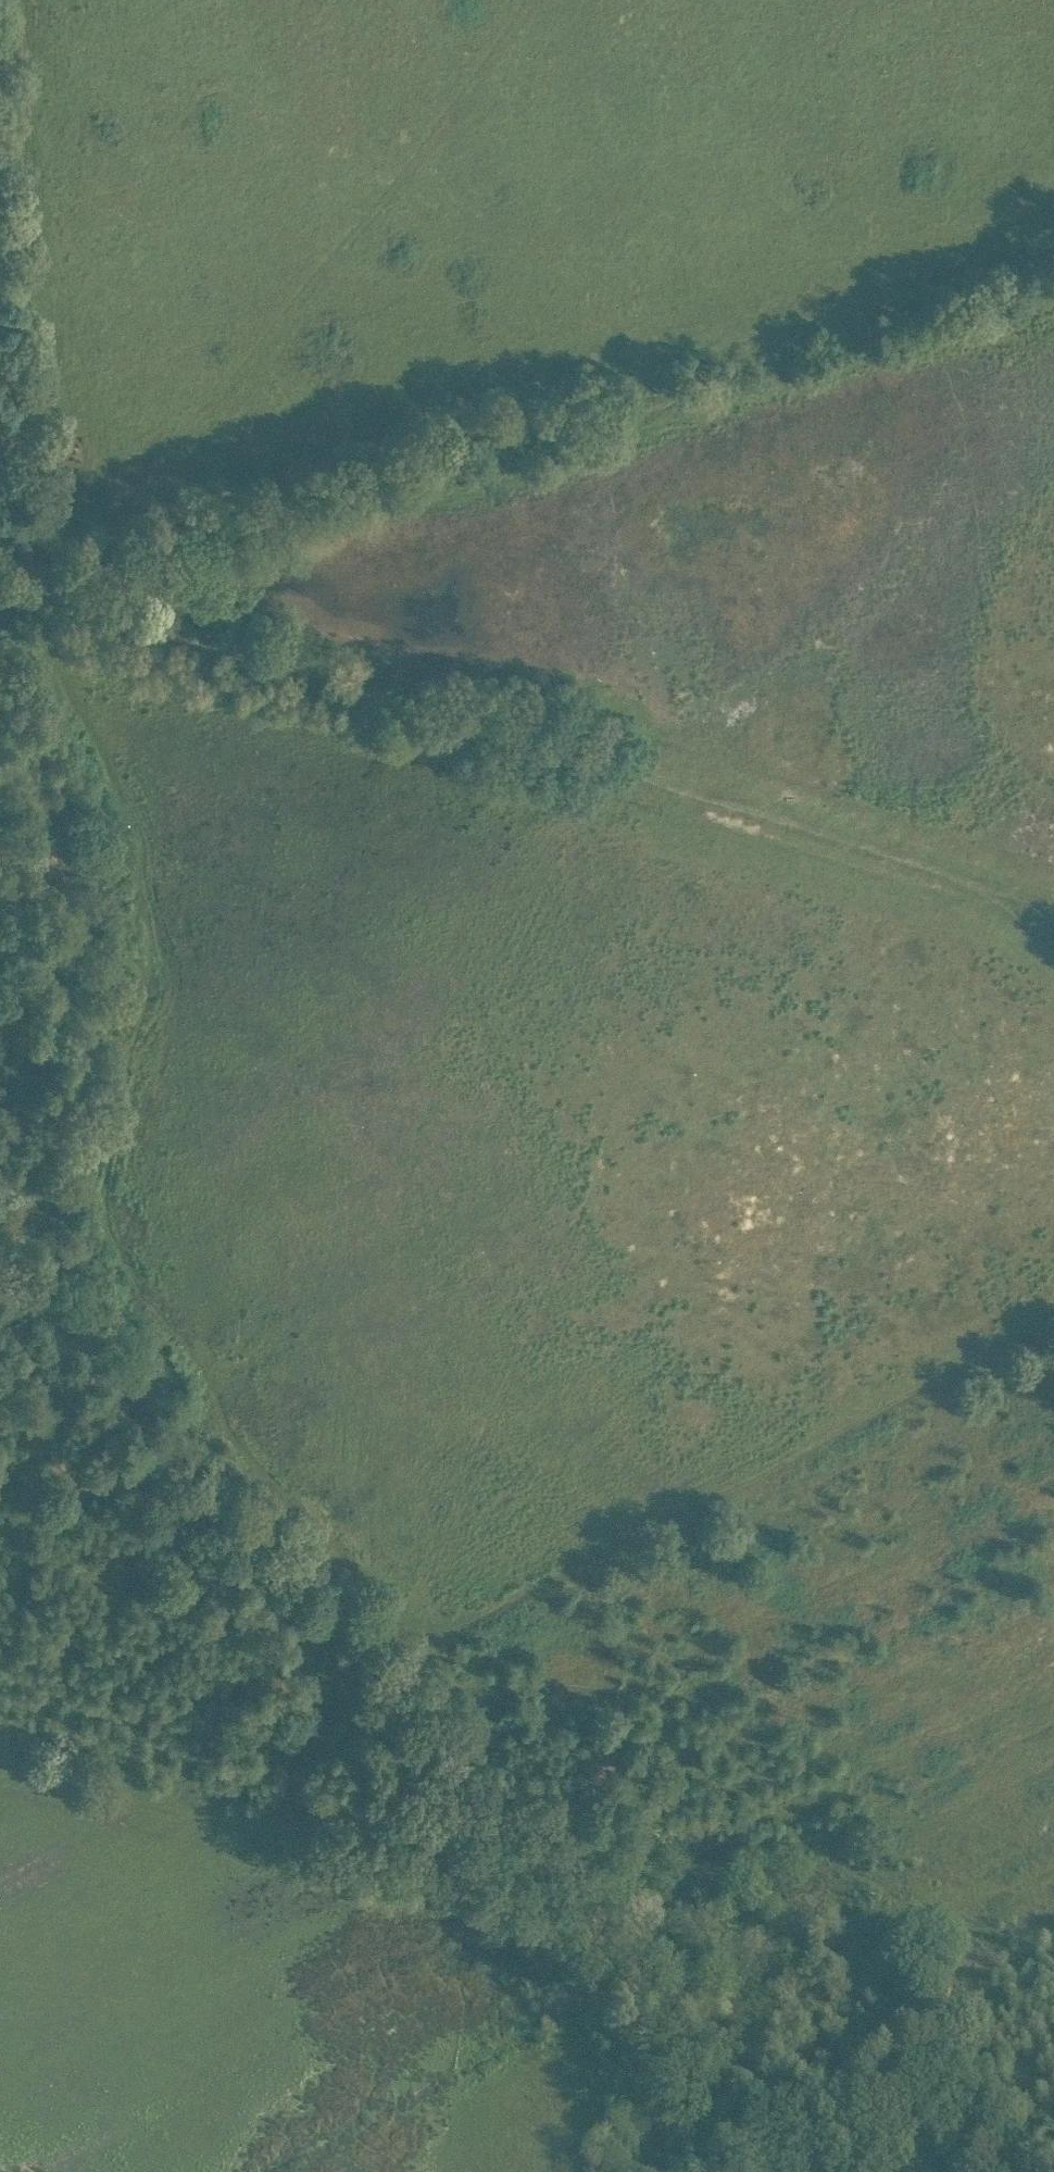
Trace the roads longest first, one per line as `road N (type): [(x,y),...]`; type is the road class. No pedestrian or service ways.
road 1 (track): [(0,624),(52,663),(151,845),(149,906),(162,962),(158,1005),(122,1125),(114,1187),(127,1240),(149,1296),(177,1319),(247,1341),(237,1408),(272,1462),(345,1534),(374,1589),(386,1663),(418,1669),(451,1731),(476,1815),(504,1861),(605,1936),(656,1988),(706,2012),(816,2021),(968,2072),(991,2119),(1025,2147),(1053,2156)]
road 2 (track): [(48,582),(1053,904)]

